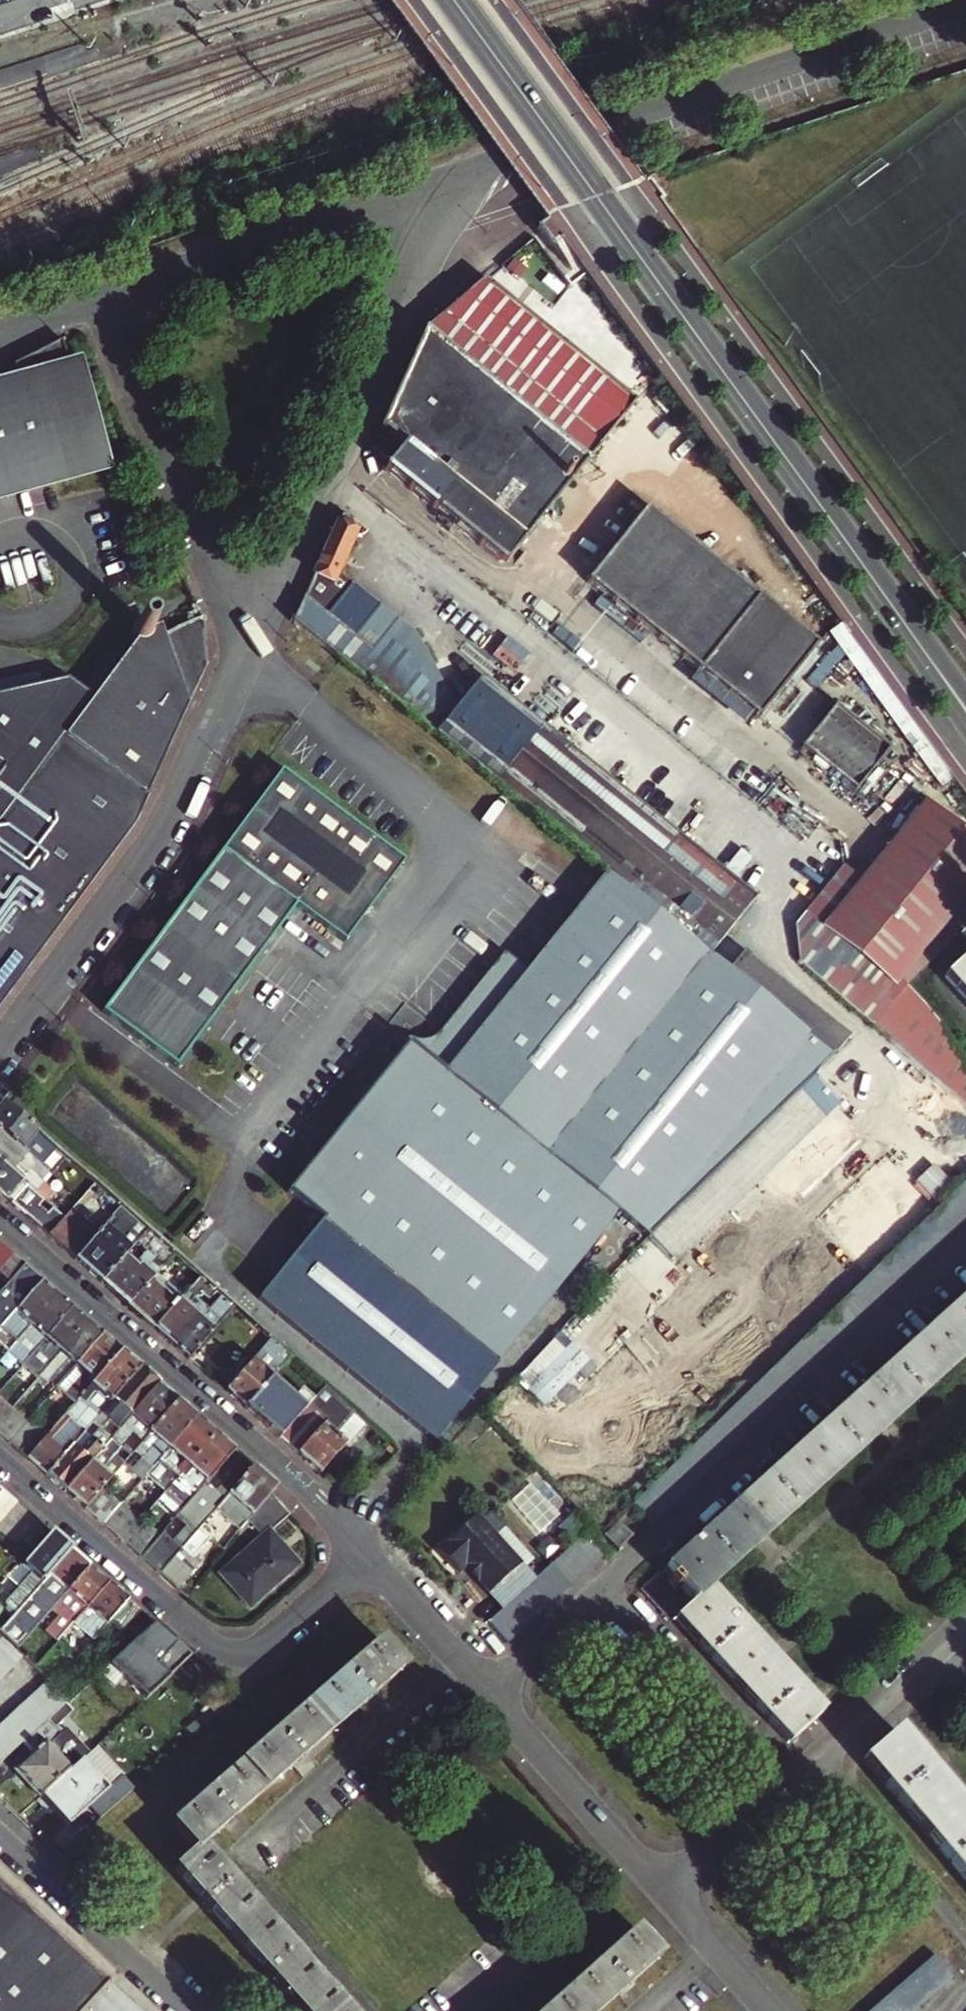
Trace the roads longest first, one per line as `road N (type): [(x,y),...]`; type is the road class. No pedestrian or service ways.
road 1 (secondary): [(965,711),(443,0)]
road 2 (residential): [(965,2),(469,172)]
road 3 (residential): [(469,172),(244,645)]
road 4 (residential): [(365,1552),(0,1222)]
road 5 (residential): [(244,645),(161,825),(0,1050)]
road 6 (residential): [(0,1463),(211,1644),(233,1652),(266,1646),(365,1552)]
road 7 (residential): [(667,1883),(365,1552)]
road 8 (residential): [(99,297),(469,172)]
road 9 (residential): [(99,297),(244,645)]
road 10 (residential): [(0,1834),(185,2010)]
road 11 (residential): [(965,1933),(821,1749)]
road 12 (residential): [(667,1883),(821,1749)]
road 13 (residential): [(821,1749),(965,1620)]
road 14 (residential): [(776,2010),(667,1883)]

